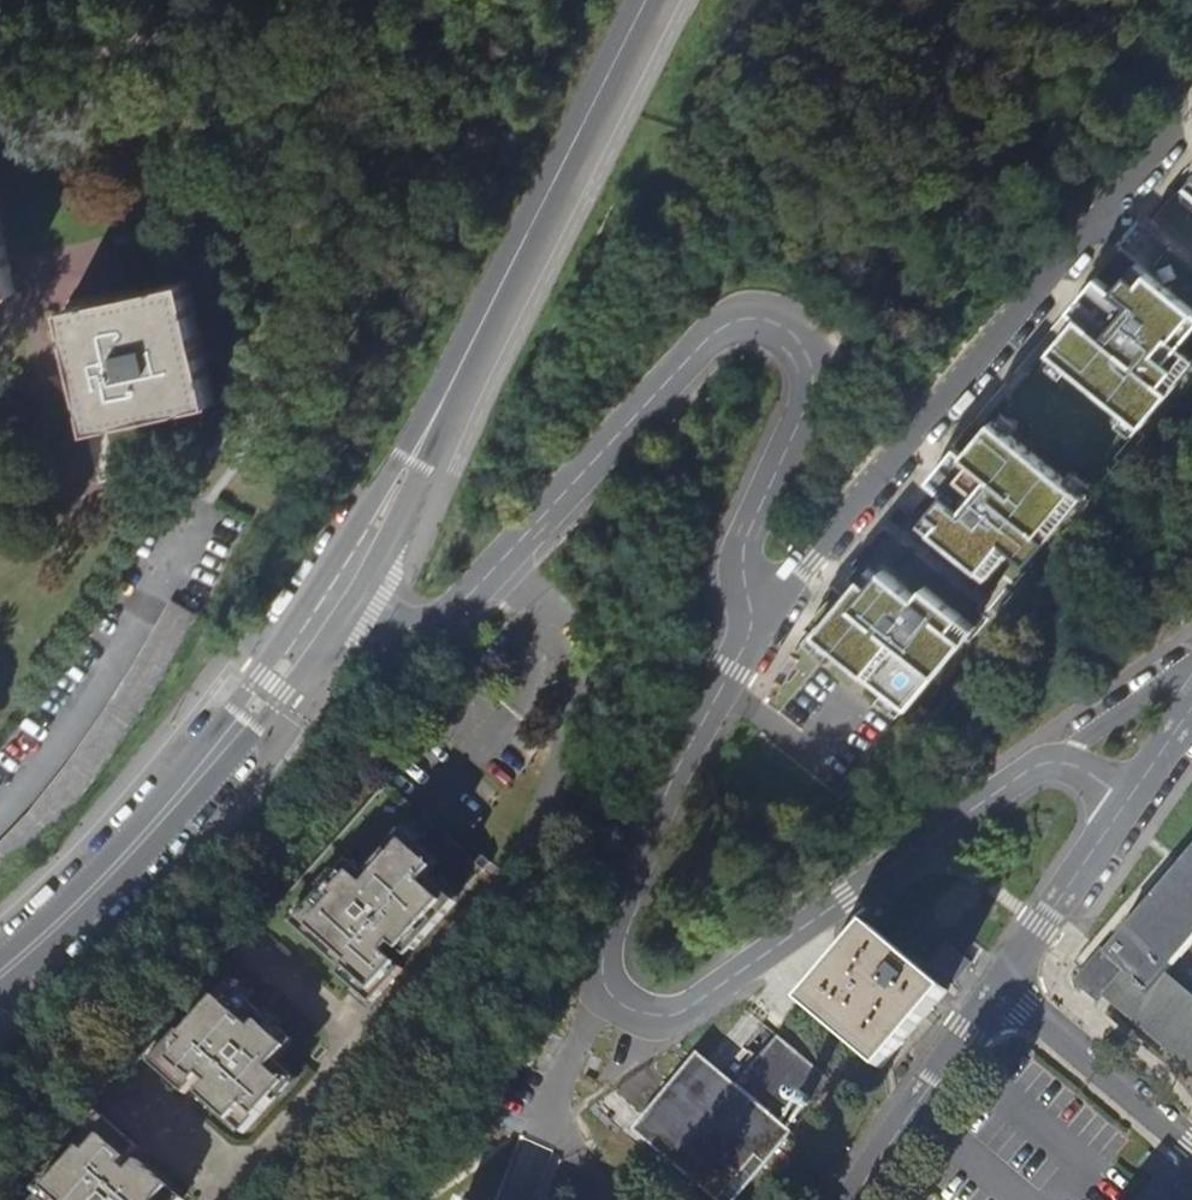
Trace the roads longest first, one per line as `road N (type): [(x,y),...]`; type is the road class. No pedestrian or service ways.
road 1 (residential): [(749,604),(742,552),(818,365),(799,326),(778,314),(722,326),(700,343),(468,596),(420,622),(393,619),(376,613),(346,577)]
road 2 (residential): [(1191,100),(807,558),(749,604)]
road 3 (secondary): [(346,577),(649,0)]
road 4 (residential): [(1130,795),(1065,761),(1037,764),(680,1011),(653,1016),(610,999)]
road 5 (secondary): [(0,968),(164,808),(346,577)]
road 6 (residential): [(749,604),(747,636),(687,742),(613,957),(610,999)]
road 7 (residential): [(1002,984),(853,1199)]
road 8 (residential): [(1002,984),(1191,1144)]
road 9 (residential): [(610,999),(554,1107),(609,1199)]
road 10 (residential): [(1130,795),(1002,984)]

